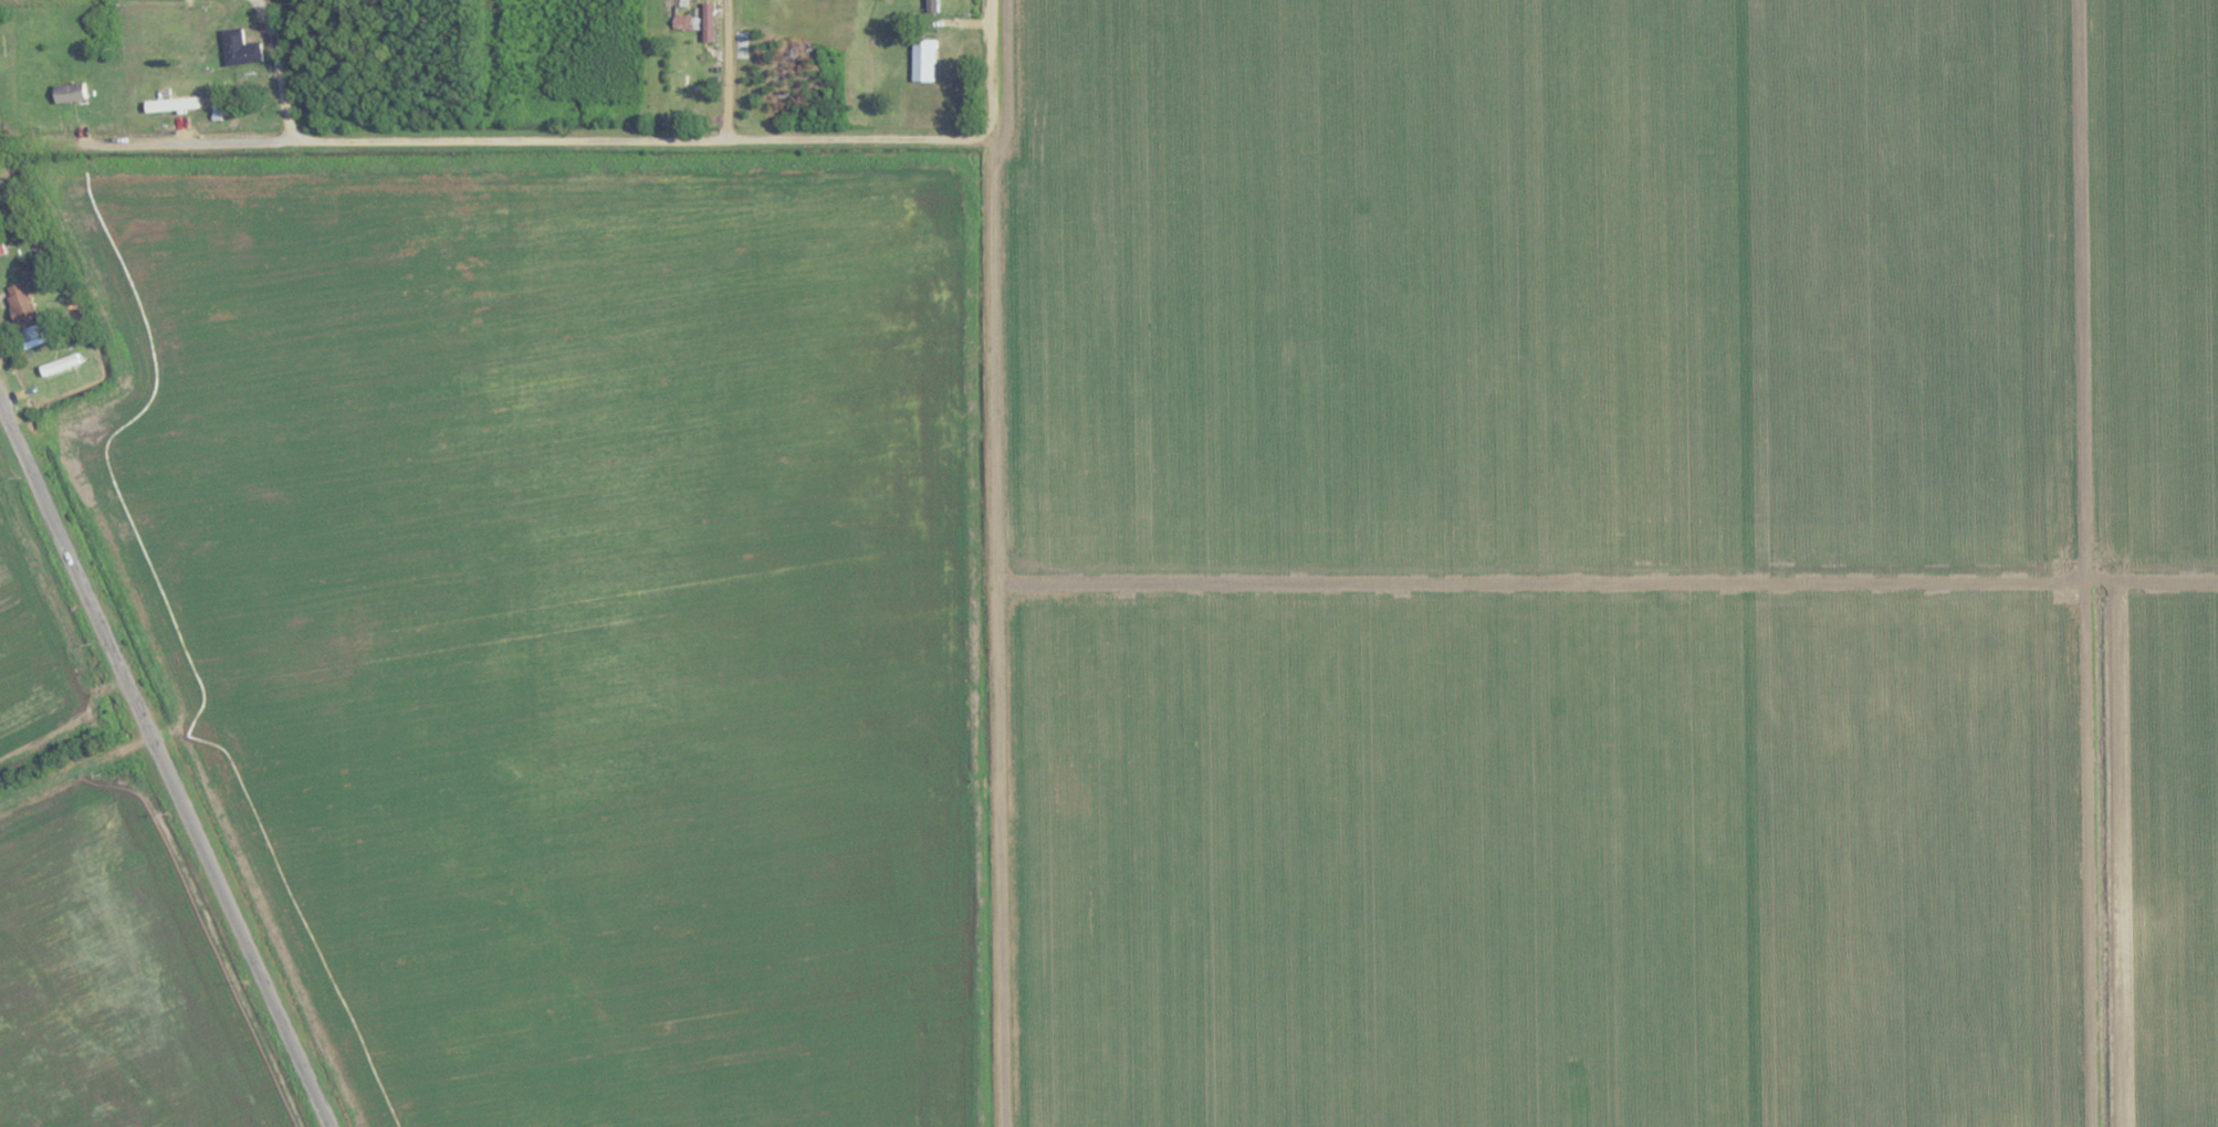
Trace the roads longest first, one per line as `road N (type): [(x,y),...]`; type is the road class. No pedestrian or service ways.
road 1 (residential): [(255,0),(276,50),(293,140),(962,139),(983,136),(993,114)]
road 2 (residential): [(327,1126),(0,408)]
road 3 (residential): [(74,141),(293,140)]

